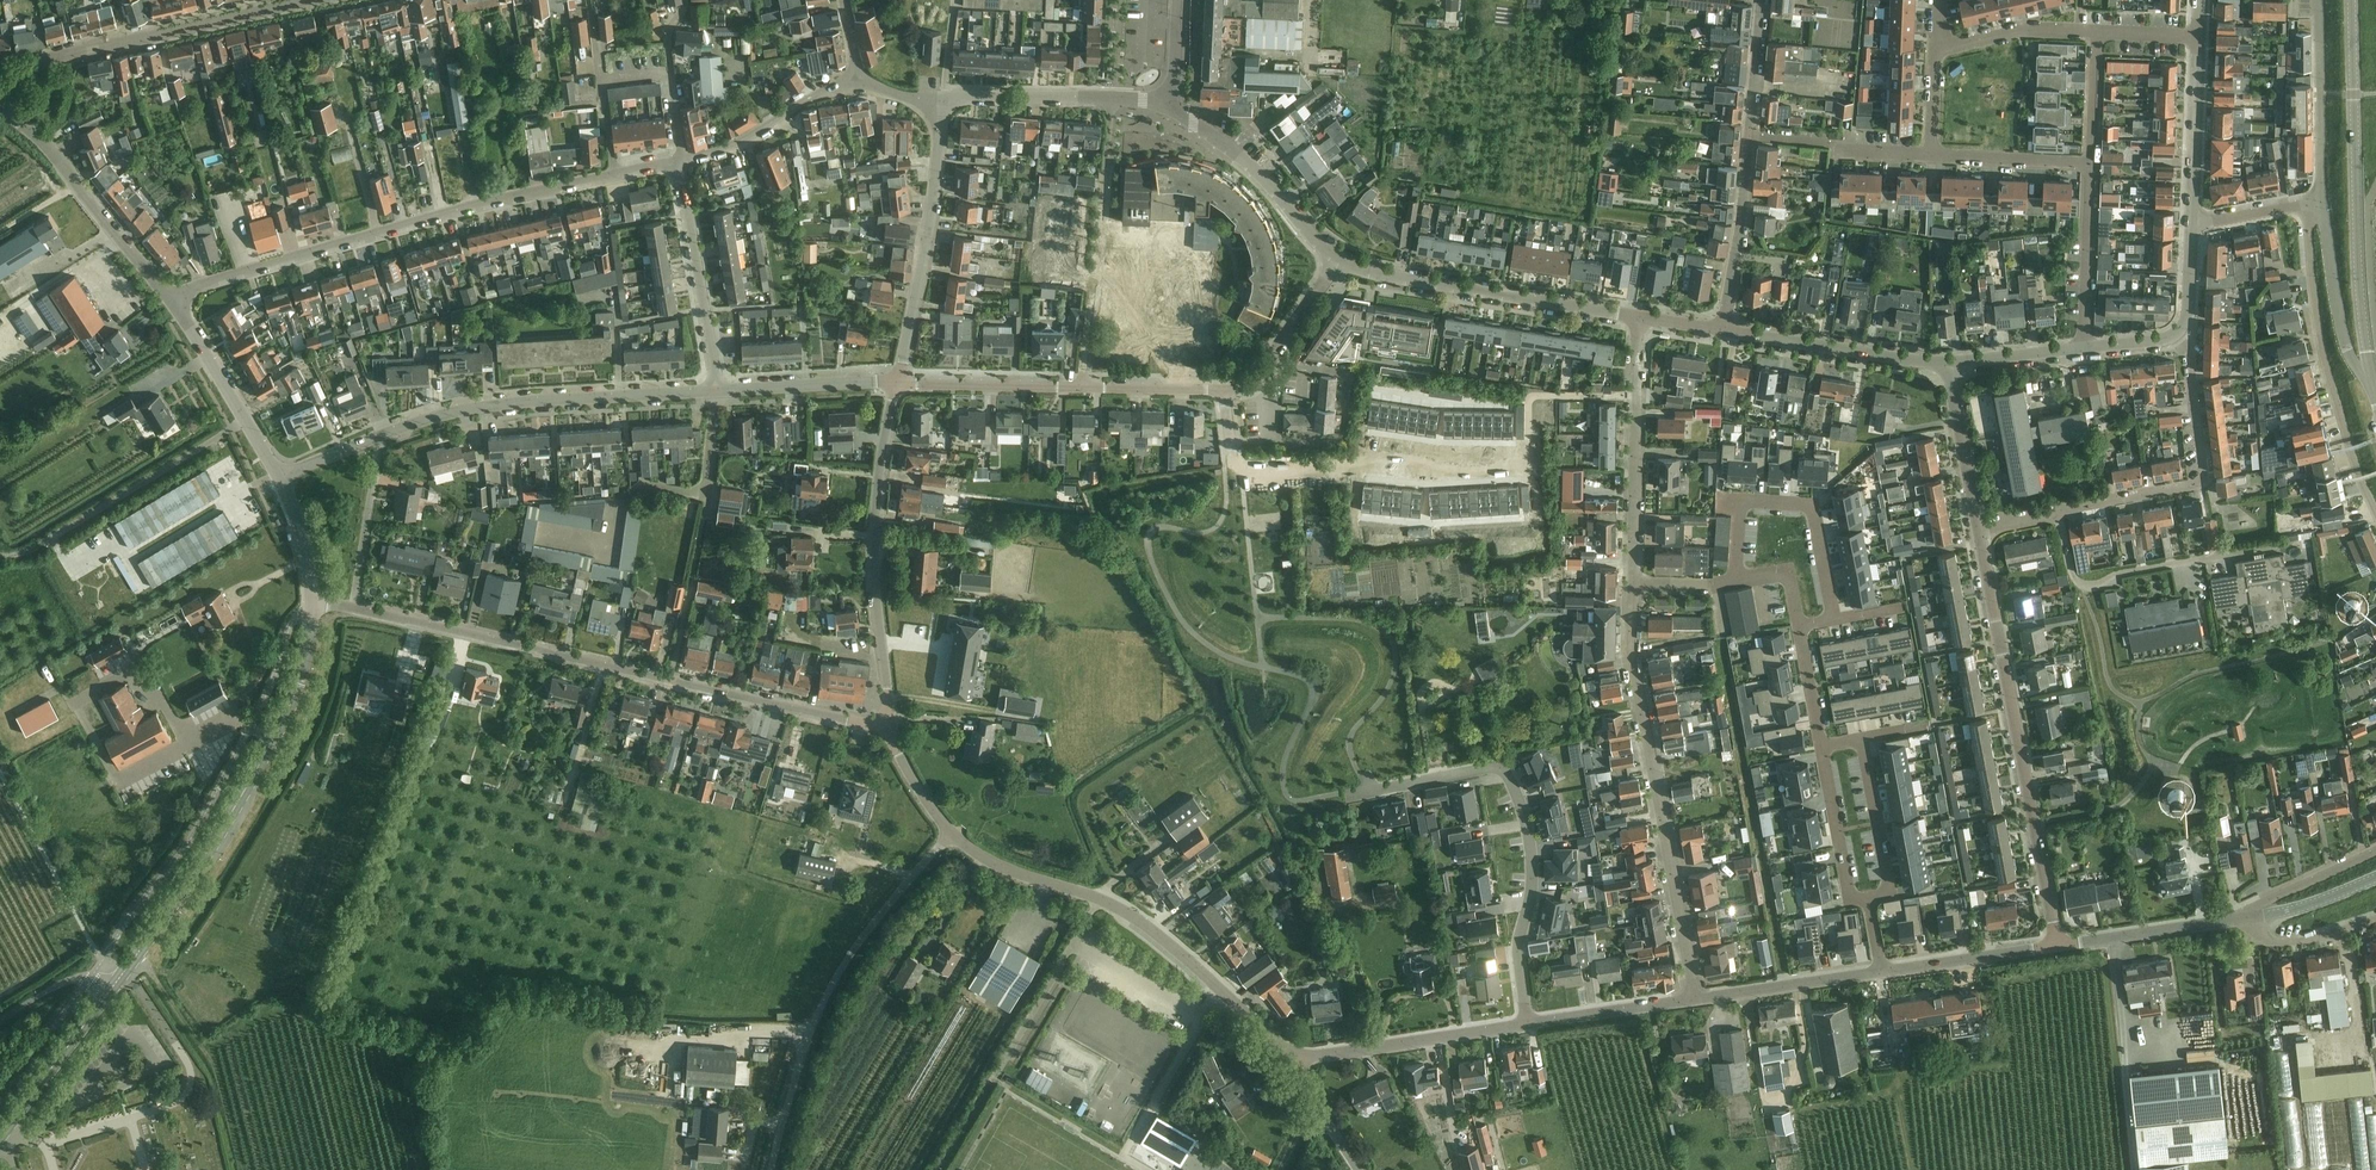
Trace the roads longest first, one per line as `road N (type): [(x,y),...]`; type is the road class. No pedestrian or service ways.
road 1 (tertiary): [(892,733),(312,602)]
road 2 (residential): [(172,302),(194,286),(452,209),(615,173)]
road 3 (residential): [(277,477),(467,409),(720,390)]
road 4 (secondary): [(119,978),(217,837),(286,714),(306,659),(312,602)]
road 5 (residential): [(2058,948),(1978,528)]
road 6 (residential): [(1699,1000),(1632,650),(1633,583)]
road 7 (tertiary): [(1288,1057),(1136,919),(995,864),(950,832)]
road 8 (residential): [(1528,1024),(1518,951),(1532,859),(1504,768),(1368,792)]
road 9 (unclassified): [(771,1169),(828,994),(853,950),(950,832)]
road 10 (secondary): [(2373,384),(2360,303),(2351,0)]
road 11 (residential): [(1978,528),(2202,484),(2189,353),(2176,333)]
road 12 (residential): [(892,733),(877,538),(898,382)]
road 13 (residential): [(2375,514),(2321,346),(2309,239),(2321,199)]
road 14 (residential): [(306,0),(67,54),(10,107)]
road 15 (residential): [(1639,317),(1339,261)]
road 16 (residential): [(1529,461),(1262,470),(1232,456)]
road 17 (residential): [(1082,386),(1113,97)]
road 18 (residential): [(898,382),(936,165),(936,106)]
road 19 (residential): [(1735,580),(1741,501),(1812,505),(1833,620)]
road 20 (residential): [(1633,583),(1639,317)]
road 21 (secondary): [(172,302),(61,155),(10,107)]
road 22 (residential): [(684,158),(671,72),(603,81),(615,173)]
road 23 (tertiary): [(1288,1057),(1528,1024)]
road 24 (residential): [(1339,261),(1253,168),(1163,106)]
road 25 (residential): [(720,390),(678,159)]
road 26 (residential): [(1946,364),(1724,330)]
road 27 (secondary): [(277,477),(172,302)]
road 28 (secondary): [(0,1142),(119,978)]
road 29 (residential): [(2321,199),(2320,0)]
road 30 (residential): [(1724,330),(1748,134)]
road 31 (residential): [(858,73),(725,148),(684,158)]
road 32 (residential): [(2373,384),(2340,317),(2321,199)]
road 33 (residential): [(2092,164),(2084,349)]
road 34 (residential): [(898,382),(1082,386)]
road 35 (residential): [(1748,134),(1840,152),(1930,156)]
road 36 (residential): [(2193,219),(2200,36)]
road 37 (tertiary): [(1699,1000),(1880,974)]
road 38 (tertiary): [(1880,974),(2058,948)]
road 39 (residential): [(936,106),(945,99),(1113,97)]
road 40 (residential): [(1224,391),(1253,383),(1339,261)]
road 41 (residential): [(1868,901),(1890,890),(1863,738)]
road 42 (residential): [(720,390),(898,382)]
road 43 (tertiary): [(1528,1024),(1699,1000)]
road 44 (residential): [(1868,901),(1850,896),(1823,746)]
road 45 (tertiary): [(2058,948),(2223,920)]
road 46 (residential): [(2223,920),(2375,850)]
road 47 (residential): [(1978,528),(1946,364)]
road 48 (residential): [(2098,33),(2032,30),(1935,49)]
road 49 (residential): [(1930,156),(2092,164)]
road 50 (tertiary): [(2223,920),(2289,909),(2375,873)]
road 51 (residential): [(1082,386),(1224,391)]
road 52 (residential): [(1946,364),(2084,349)]
road 53 (residential): [(1748,134),(1761,0)]
road 54 (unclassified): [(1360,1169),(1288,1057)]
road 55 (residential): [(2098,33),(2092,164)]
road 56 (secondary): [(312,602),(305,547),(277,477)]
road 57 (residential): [(2193,219),(2321,199)]
road 58 (unclassified): [(0,1020),(68,981),(119,978)]
road 59 (residential): [(1800,626),(1823,746)]

